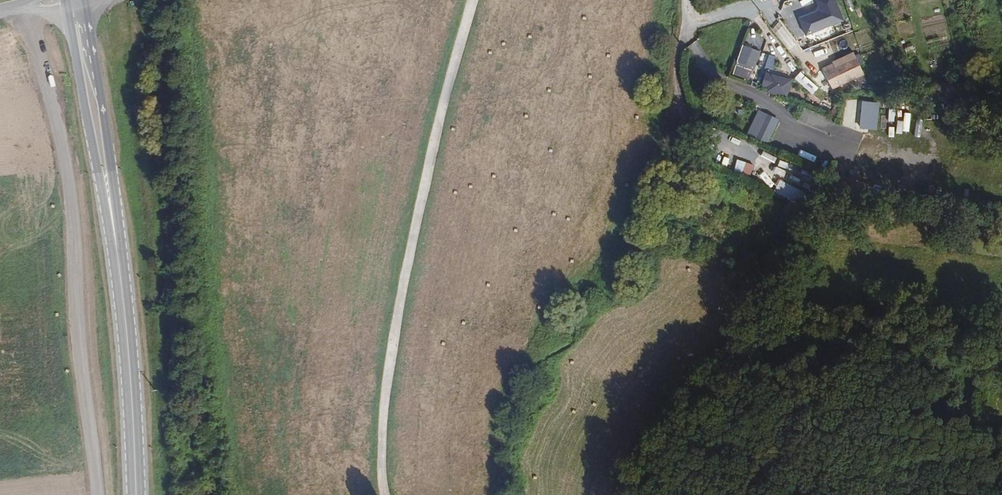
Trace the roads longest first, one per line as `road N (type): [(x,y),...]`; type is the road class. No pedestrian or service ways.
road 1 (track): [(389,494),(389,365),(441,107),(473,0)]
road 2 (track): [(23,7),(67,176),(94,494)]
road 3 (primary): [(78,13),(127,325),(136,494)]
road 4 (track): [(912,0),(927,67),(954,57),(941,0)]

